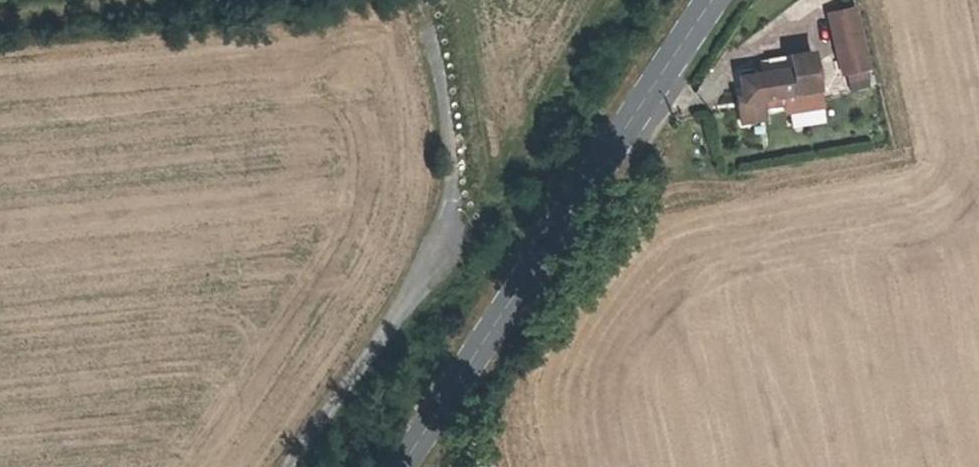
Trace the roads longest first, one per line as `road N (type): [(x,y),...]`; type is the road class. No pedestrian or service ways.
road 1 (secondary): [(714,0),(404,466)]
road 2 (track): [(288,466),(412,286),(454,208),(457,143),(429,23)]

